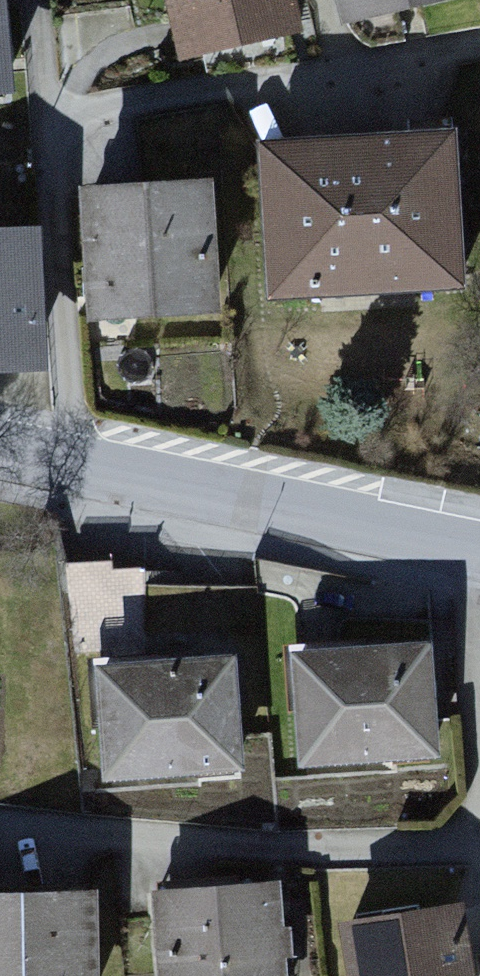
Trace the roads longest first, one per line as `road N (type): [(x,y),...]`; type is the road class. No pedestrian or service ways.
road 1 (residential): [(479,829),(457,847),(178,853),(0,828)]
road 2 (residential): [(479,42),(65,127)]
road 3 (residential): [(479,554),(79,472)]
road 4 (residential): [(65,127),(79,472)]
road 5 (residential): [(47,0),(65,127)]

